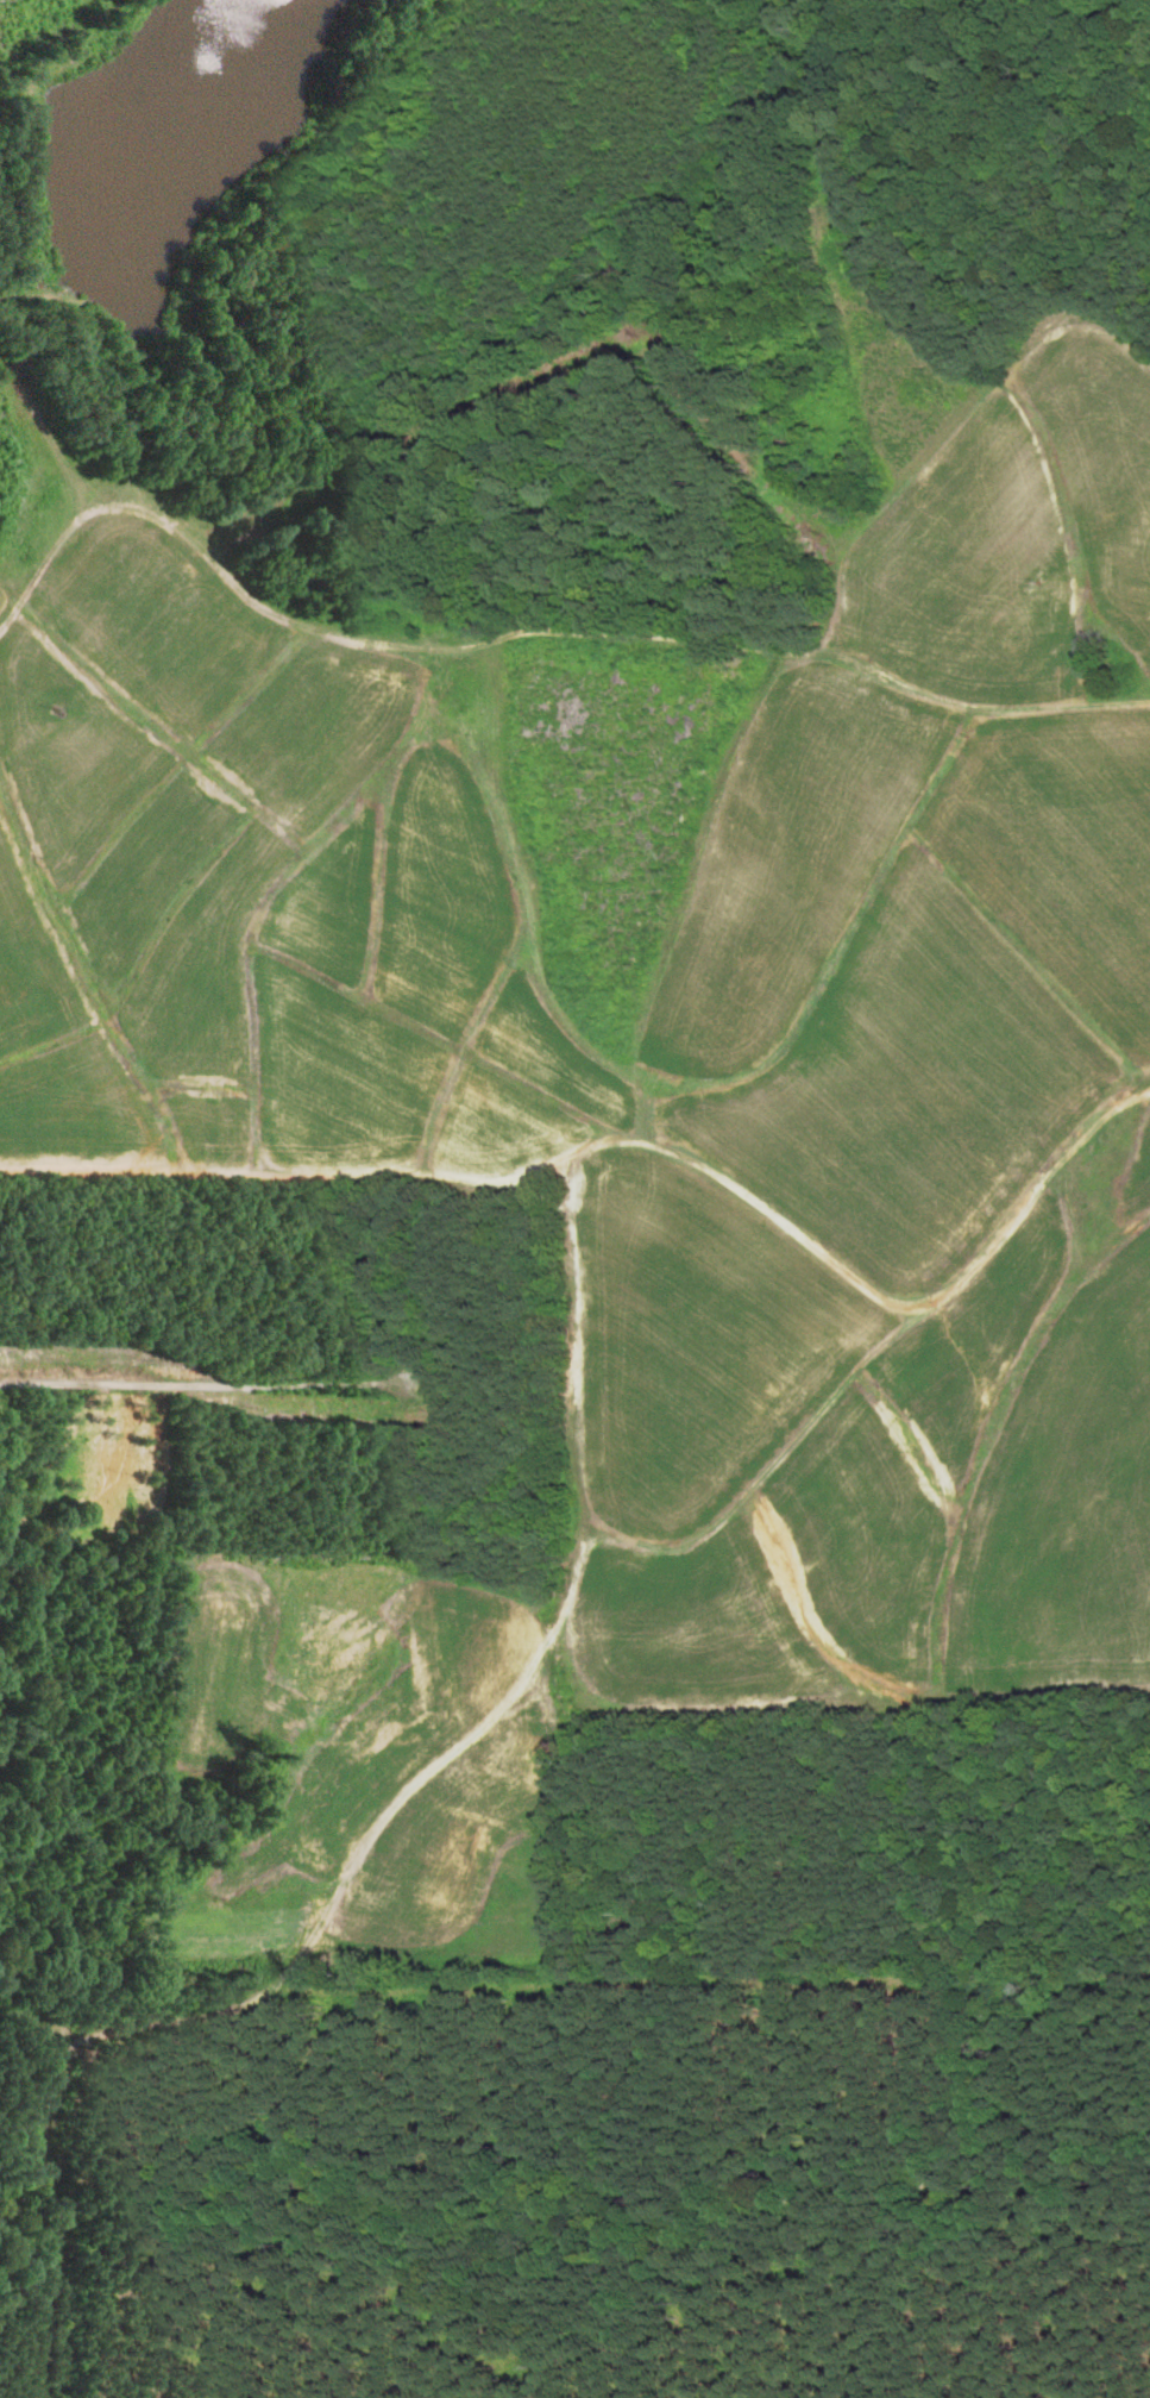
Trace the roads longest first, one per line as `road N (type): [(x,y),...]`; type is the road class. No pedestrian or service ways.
road 1 (residential): [(0,1384),(408,1386)]

